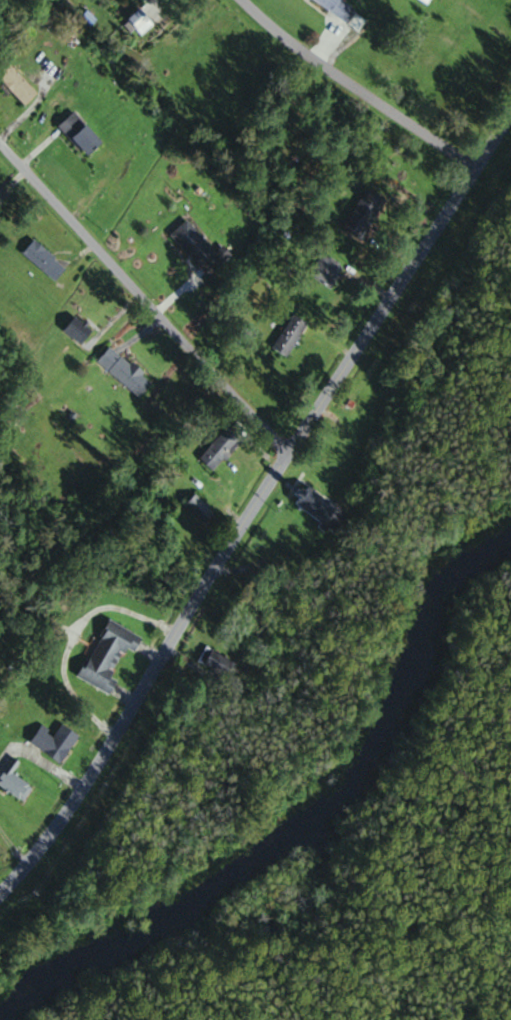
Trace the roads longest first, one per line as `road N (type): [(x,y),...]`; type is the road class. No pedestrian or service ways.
road 1 (residential): [(0,899),(131,724),(294,449),(510,130)]
road 2 (residential): [(0,138),(273,437),(294,449)]
road 3 (residential): [(246,0),(291,46),(478,183)]

